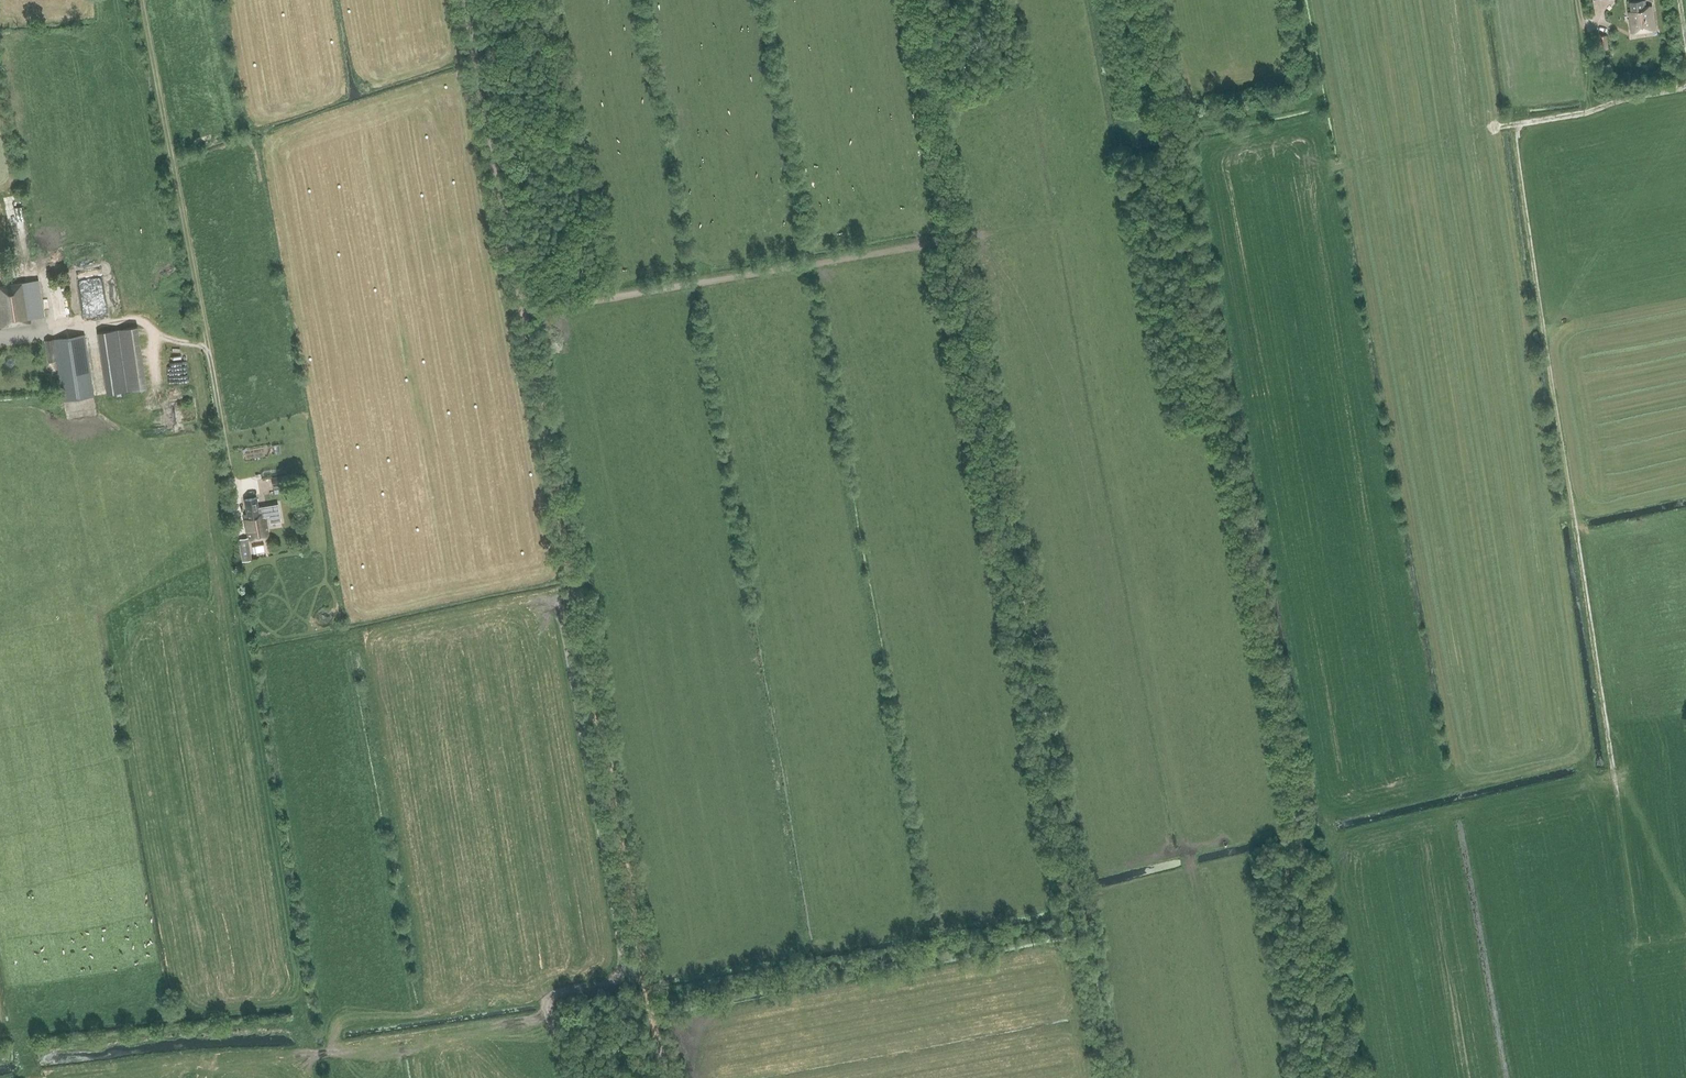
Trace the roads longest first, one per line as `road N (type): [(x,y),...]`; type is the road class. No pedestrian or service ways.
road 1 (track): [(142,0),(234,495)]

